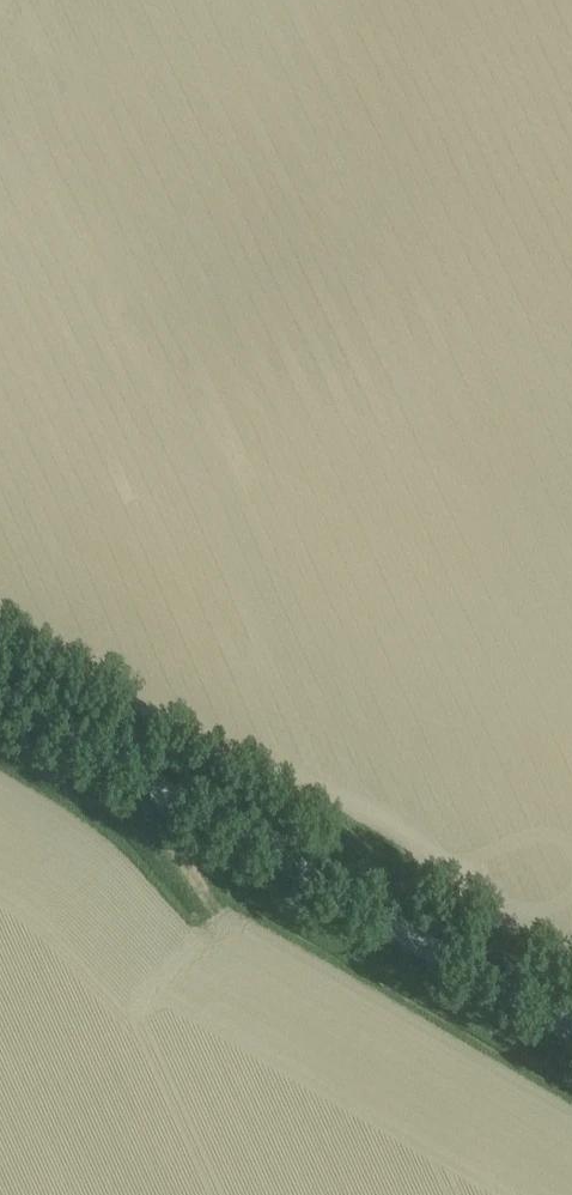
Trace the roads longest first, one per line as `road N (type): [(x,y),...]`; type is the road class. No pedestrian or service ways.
road 1 (tertiary): [(571,1031),(0,695)]

